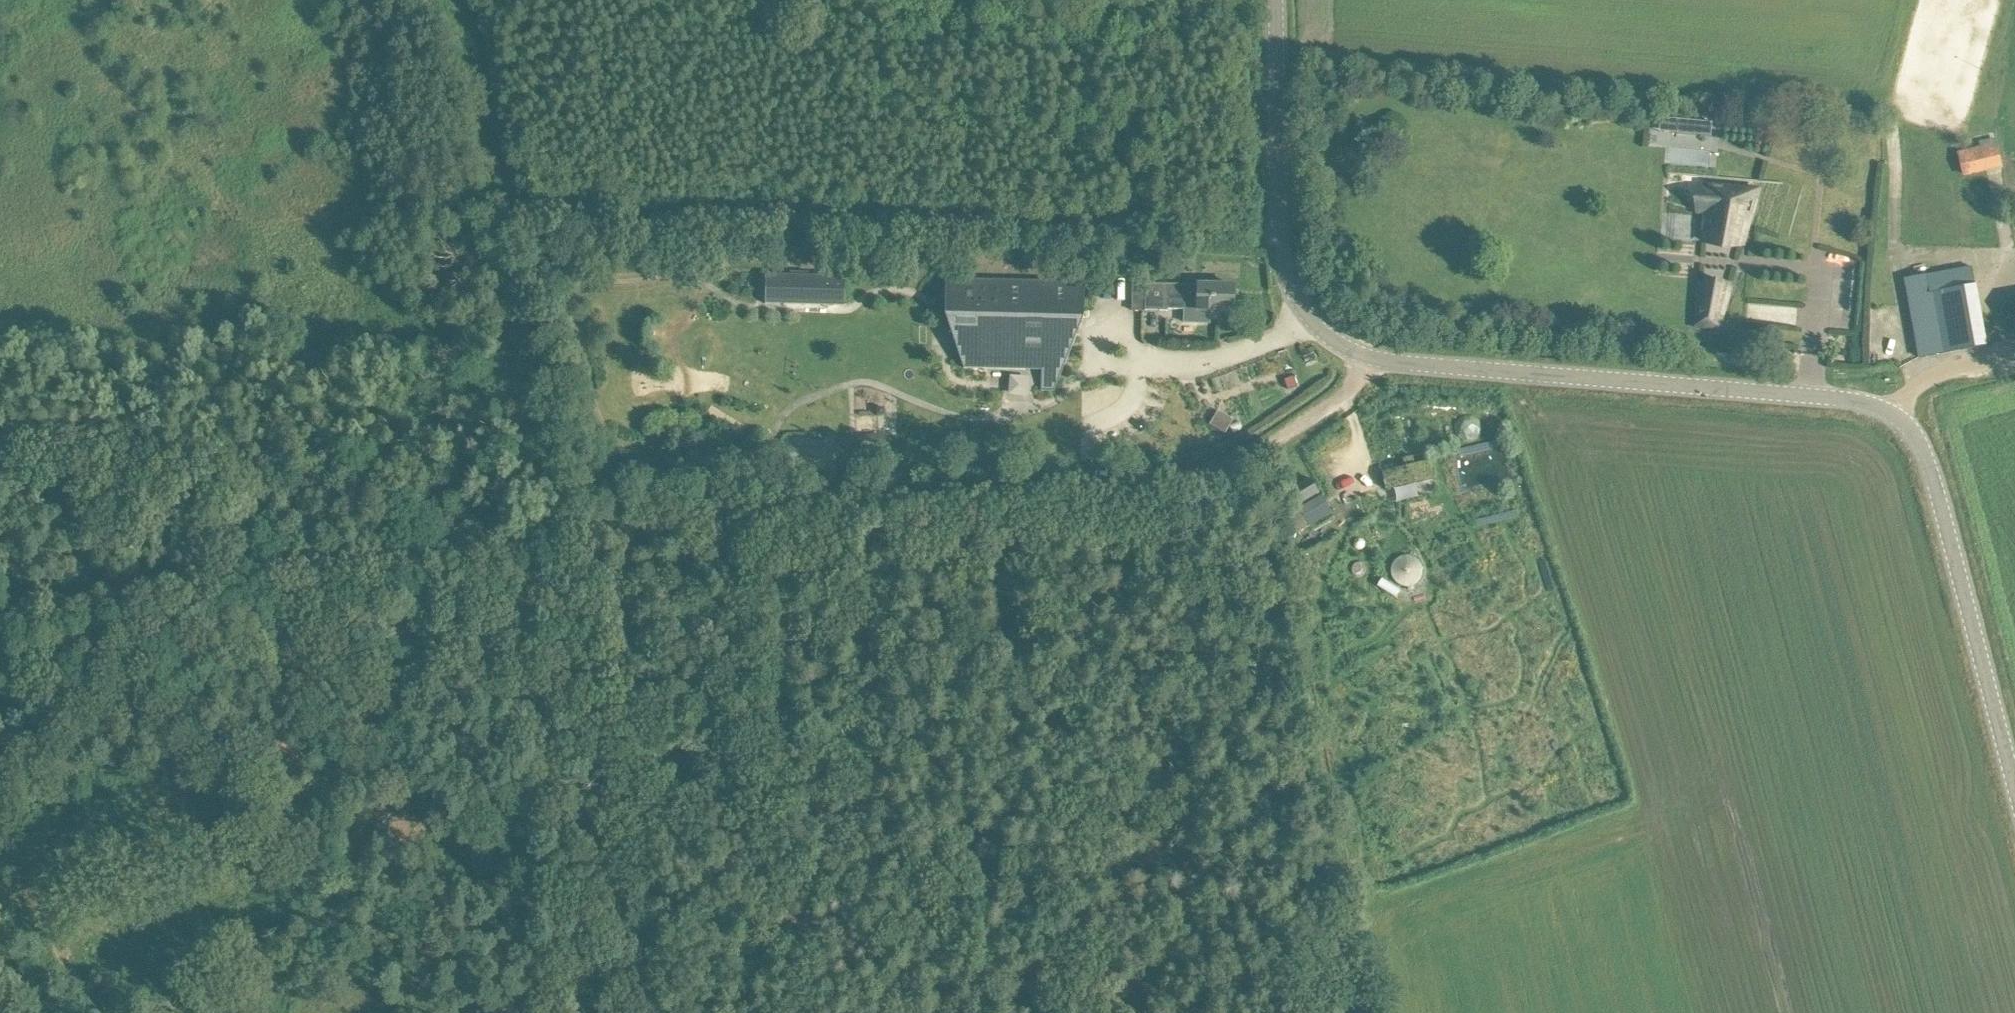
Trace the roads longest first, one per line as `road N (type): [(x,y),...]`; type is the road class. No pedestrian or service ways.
road 1 (unclassified): [(83,598),(768,516),(1171,481),(1227,468),(1269,446),(1356,376),(1367,357)]
road 2 (unclassified): [(1891,413),(1817,395),(1367,357)]
road 3 (unclassified): [(1367,357),(1331,342),(1287,280),(1271,0)]
road 4 (unclassified): [(2014,761),(1920,449),(1891,413)]
road 5 (unclassified): [(1891,413),(1921,381),(2014,356)]

